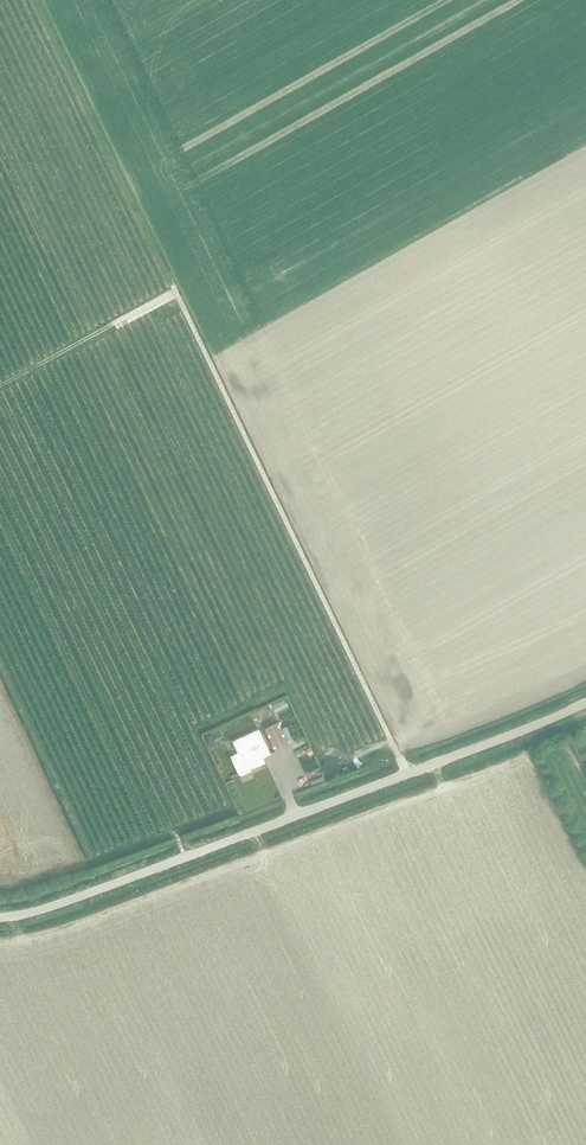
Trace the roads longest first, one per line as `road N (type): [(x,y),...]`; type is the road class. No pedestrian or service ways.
road 1 (unclassified): [(0,916),(127,879),(585,700)]

